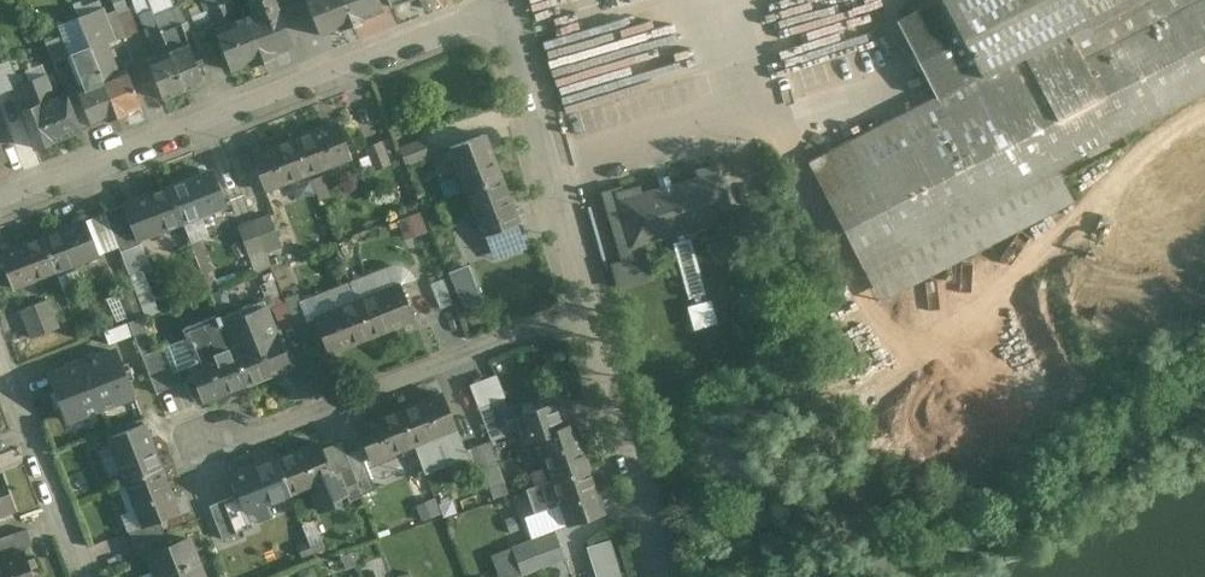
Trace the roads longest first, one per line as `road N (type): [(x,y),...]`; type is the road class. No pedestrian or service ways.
road 1 (residential): [(0,198),(501,1)]
road 2 (residential): [(219,453),(587,307)]
road 3 (residential): [(501,1),(587,307)]
road 4 (residential): [(587,307),(664,576)]
road 5 (residential): [(0,359),(87,576)]

